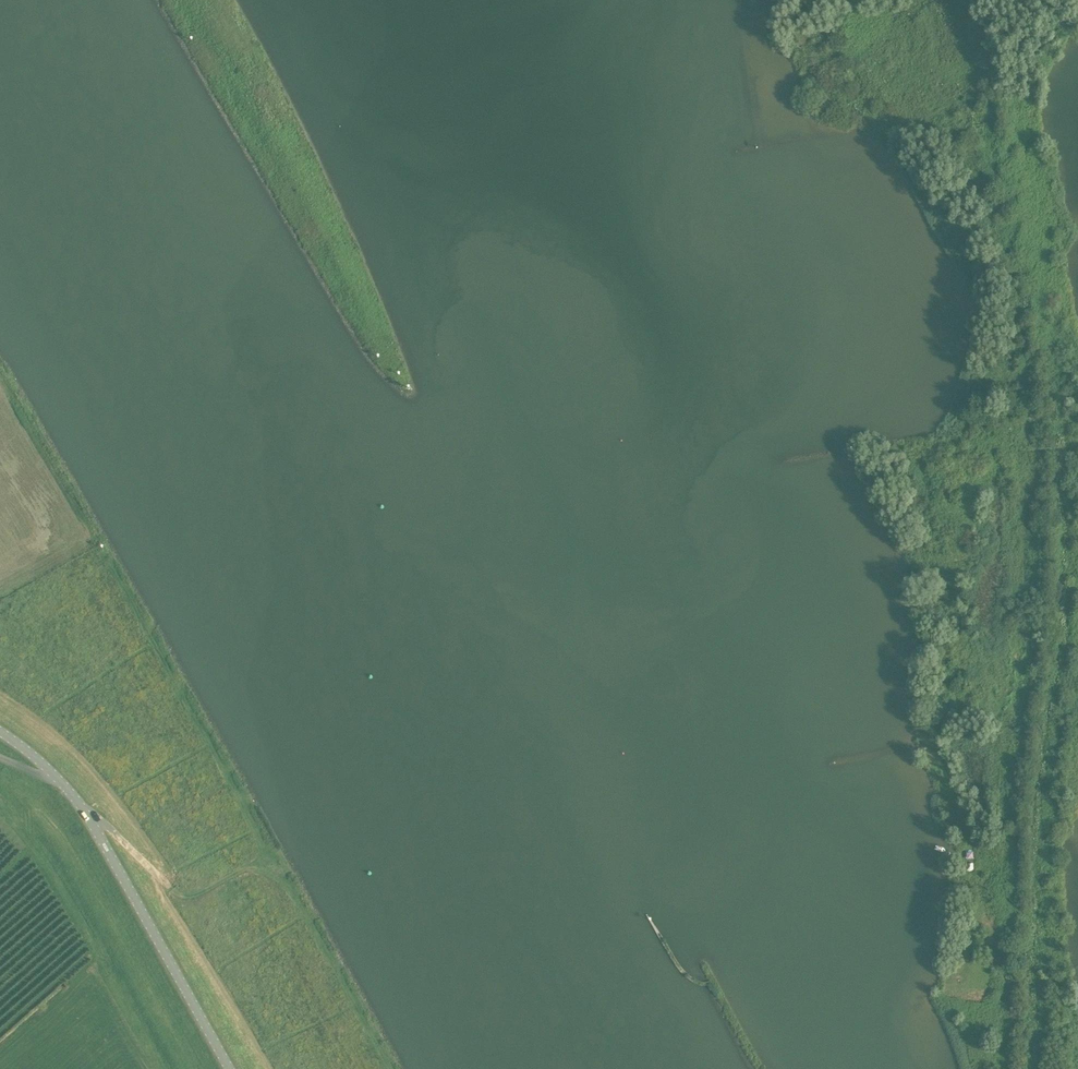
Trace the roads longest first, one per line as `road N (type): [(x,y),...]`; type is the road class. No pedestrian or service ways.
road 1 (tertiary): [(230,1068),(84,811),(0,732)]

